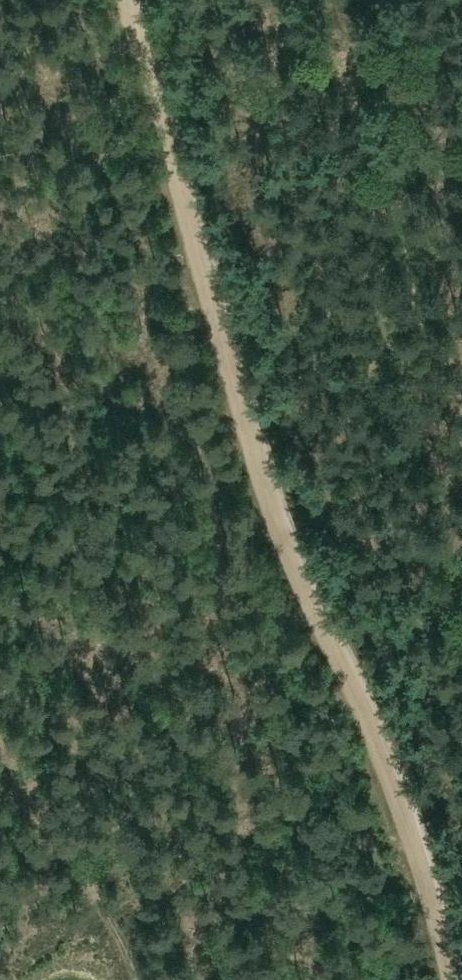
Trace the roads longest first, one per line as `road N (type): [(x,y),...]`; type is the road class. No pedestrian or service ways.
road 1 (track): [(452,979),(397,798),(259,472),(134,33)]
road 2 (track): [(139,979),(118,928),(0,741)]
road 3 (track): [(0,74),(134,33)]

